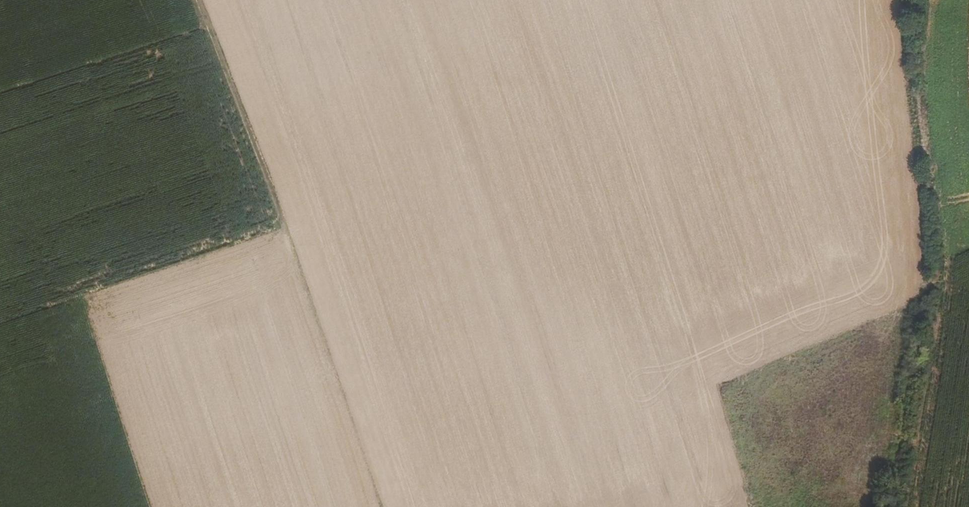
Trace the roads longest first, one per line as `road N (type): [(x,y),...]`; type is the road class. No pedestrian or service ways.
road 1 (track): [(195,0),(323,363),(357,376),(389,506)]
road 2 (track): [(880,506),(926,283),(902,0)]

